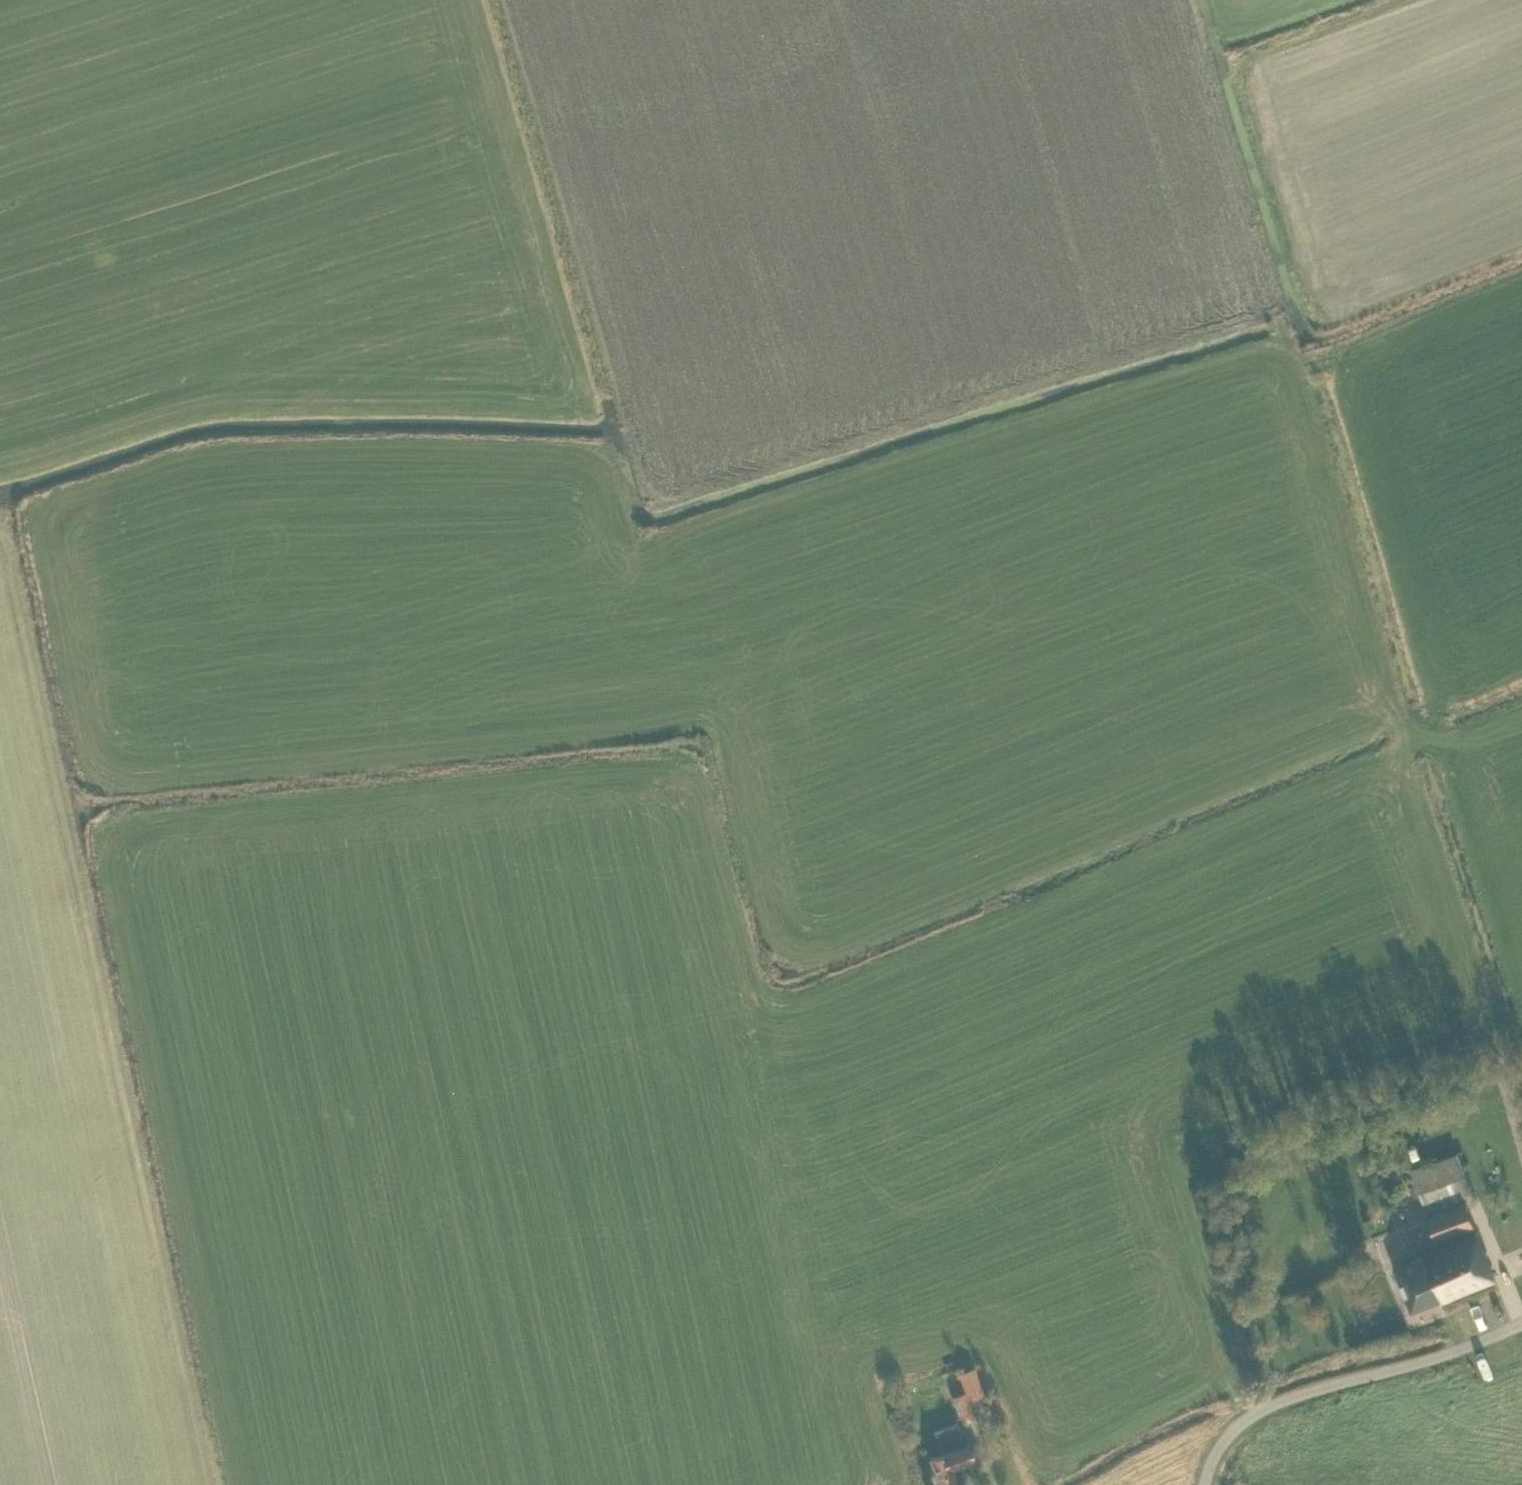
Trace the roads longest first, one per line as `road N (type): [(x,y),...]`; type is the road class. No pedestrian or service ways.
road 1 (unclassified): [(1205,1484),(1225,1439),(1274,1403),(1453,1353),(1521,1325)]

